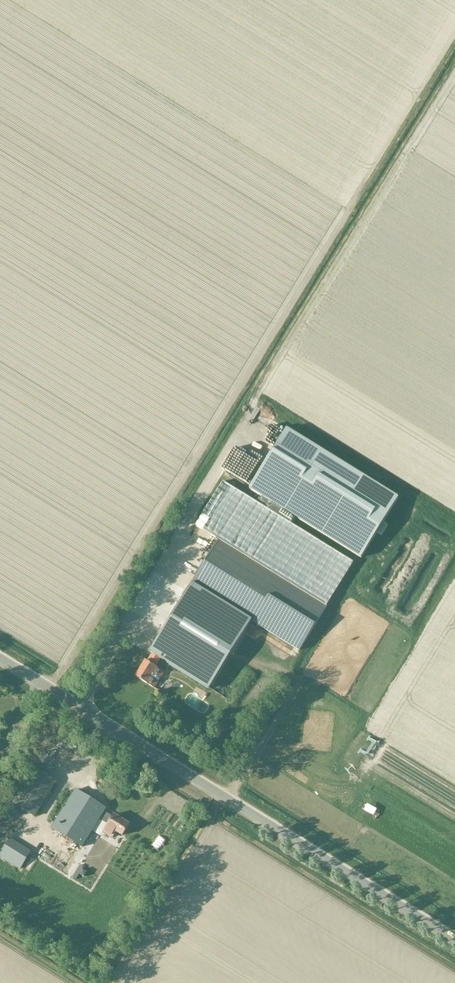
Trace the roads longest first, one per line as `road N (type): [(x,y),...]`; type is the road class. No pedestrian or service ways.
road 1 (unclassified): [(454,940),(0,659)]

